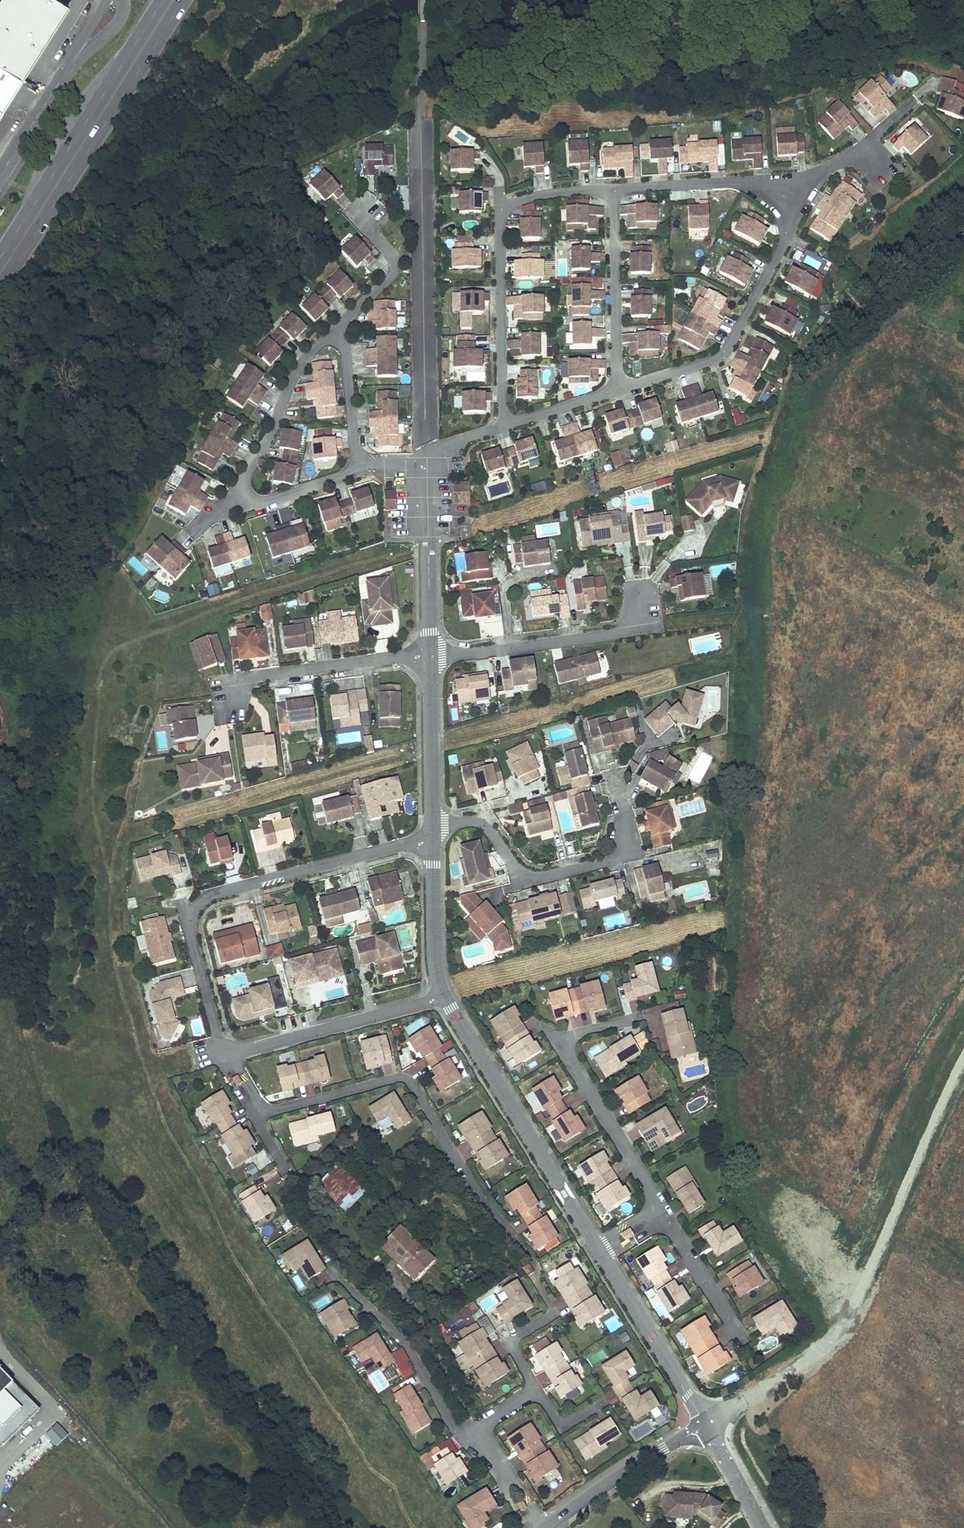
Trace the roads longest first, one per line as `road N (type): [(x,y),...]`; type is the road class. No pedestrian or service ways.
road 1 (residential): [(444,994),(230,1048),(217,1032),(189,928),(192,909),(215,892),(432,837)]
road 2 (residential): [(444,994),(706,1420)]
road 3 (residential): [(617,386),(721,355),(785,239),(788,214),(776,191),(752,182),(613,187)]
road 4 (residential): [(428,459),(432,837)]
road 5 (primary): [(0,287),(181,0)]
road 6 (residential): [(613,187),(532,195),(501,212),(503,424)]
road 7 (track): [(963,1059),(859,1293),(831,1332)]
road 8 (primary): [(160,0),(0,253)]
road 9 (unclassified): [(0,175),(104,0)]
road 10 (residential): [(617,386),(613,187)]
road 11 (residential): [(542,1527),(706,1420)]
road 12 (residential): [(244,498),(242,482),(296,371),(323,339),(336,337)]
road 13 (residential): [(432,837),(434,951),(444,994)]
road 14 (residential): [(336,337),(395,266),(365,210)]
road 15 (track): [(706,1420),(831,1332)]
road 16 (residential): [(336,337),(357,461)]
road 17 (residential): [(706,1420),(765,1527)]
road 18 (residential): [(357,461),(341,475),(244,498)]
road 19 (residential): [(503,424),(617,386)]

